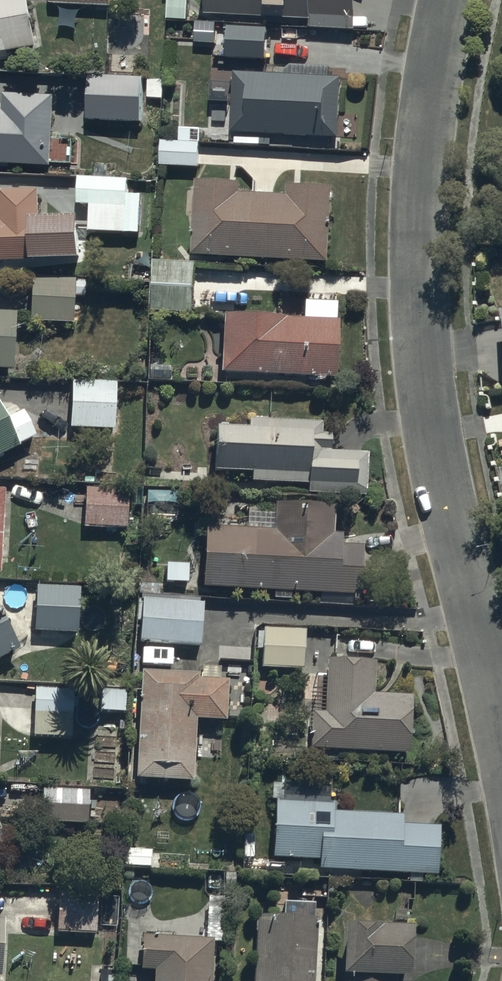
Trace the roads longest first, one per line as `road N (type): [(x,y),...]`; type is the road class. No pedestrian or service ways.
road 1 (residential): [(501,712),(434,445),(418,291),(423,158),(449,0)]

